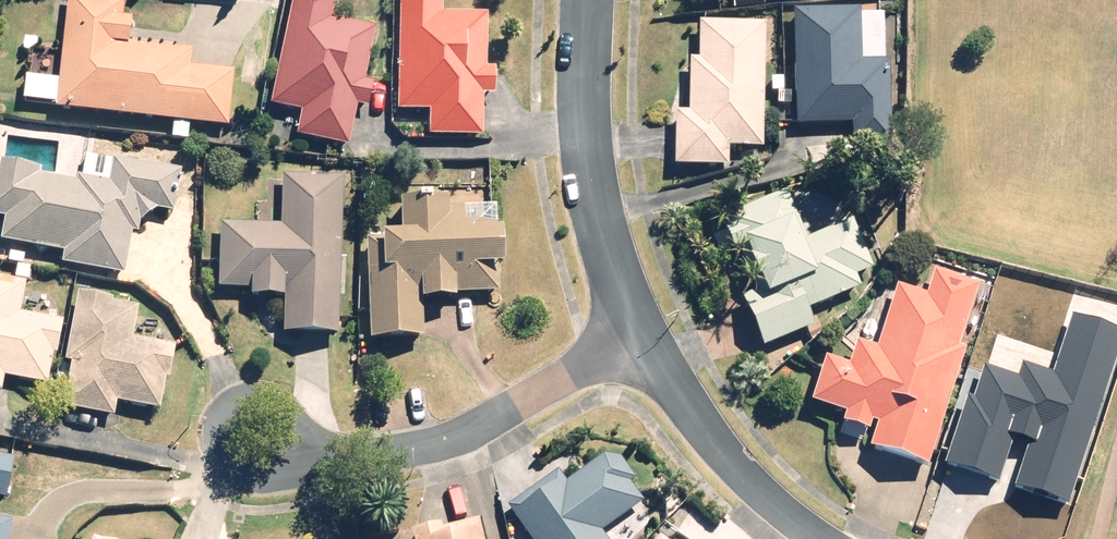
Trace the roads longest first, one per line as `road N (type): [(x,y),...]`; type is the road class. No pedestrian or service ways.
road 1 (residential): [(591,0),(596,202),(634,327)]
road 2 (residential): [(634,327),(560,381),(458,437),(342,458)]
road 3 (residential): [(634,327),(755,484),(819,538)]
road 4 (residential): [(342,458),(293,481),(234,470),(218,451),(222,412),(259,391),(278,397),(303,427)]

